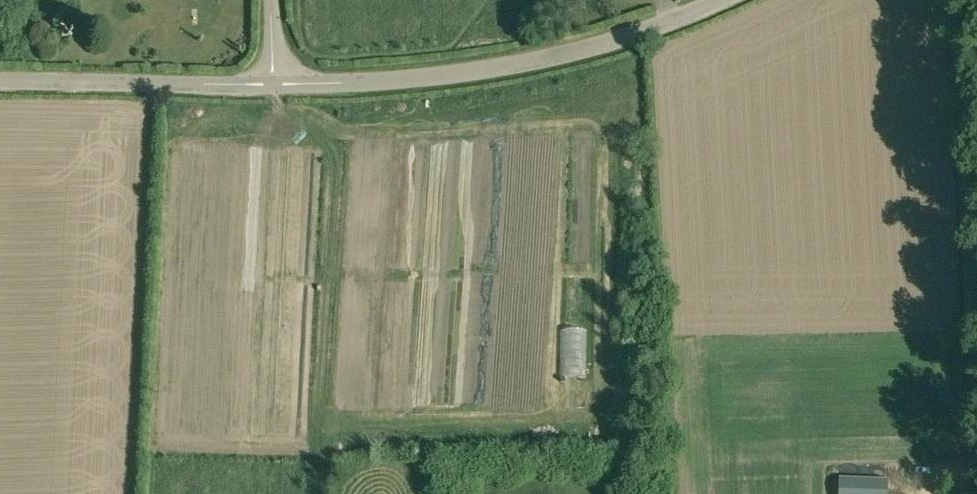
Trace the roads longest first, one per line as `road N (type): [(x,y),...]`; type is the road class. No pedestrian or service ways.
road 1 (unclassified): [(0,76),(392,84),(560,56),(648,30),(712,0)]
road 2 (unclassified): [(976,396),(958,0)]

